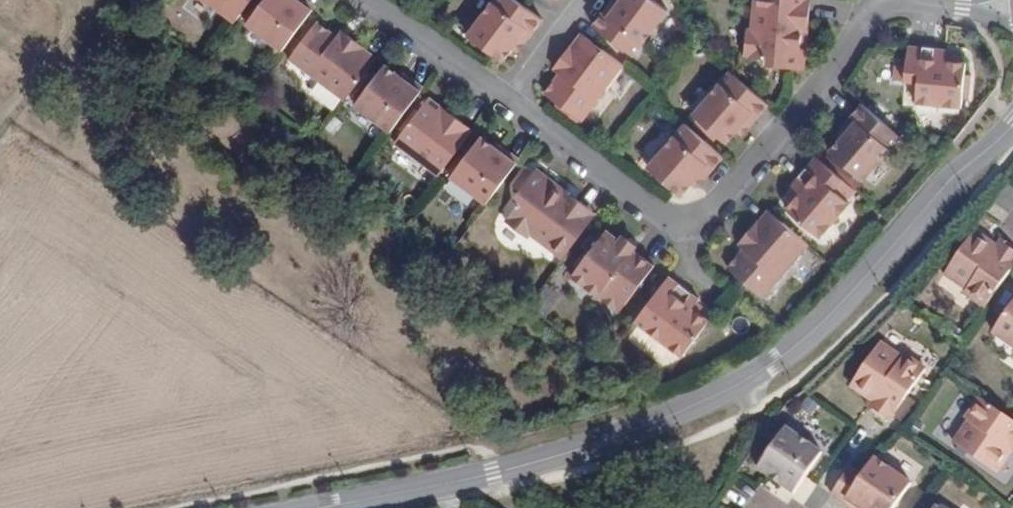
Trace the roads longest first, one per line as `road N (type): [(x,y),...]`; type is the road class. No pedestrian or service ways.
road 1 (unclassified): [(325,507),(599,443),(721,393),(805,337)]
road 2 (residential): [(508,96),(670,217),(698,219),(832,72),(873,0)]
road 3 (residential): [(805,337),(1012,124)]
road 4 (residential): [(379,0),(508,96)]
road 5 (residential): [(508,96),(580,0)]

